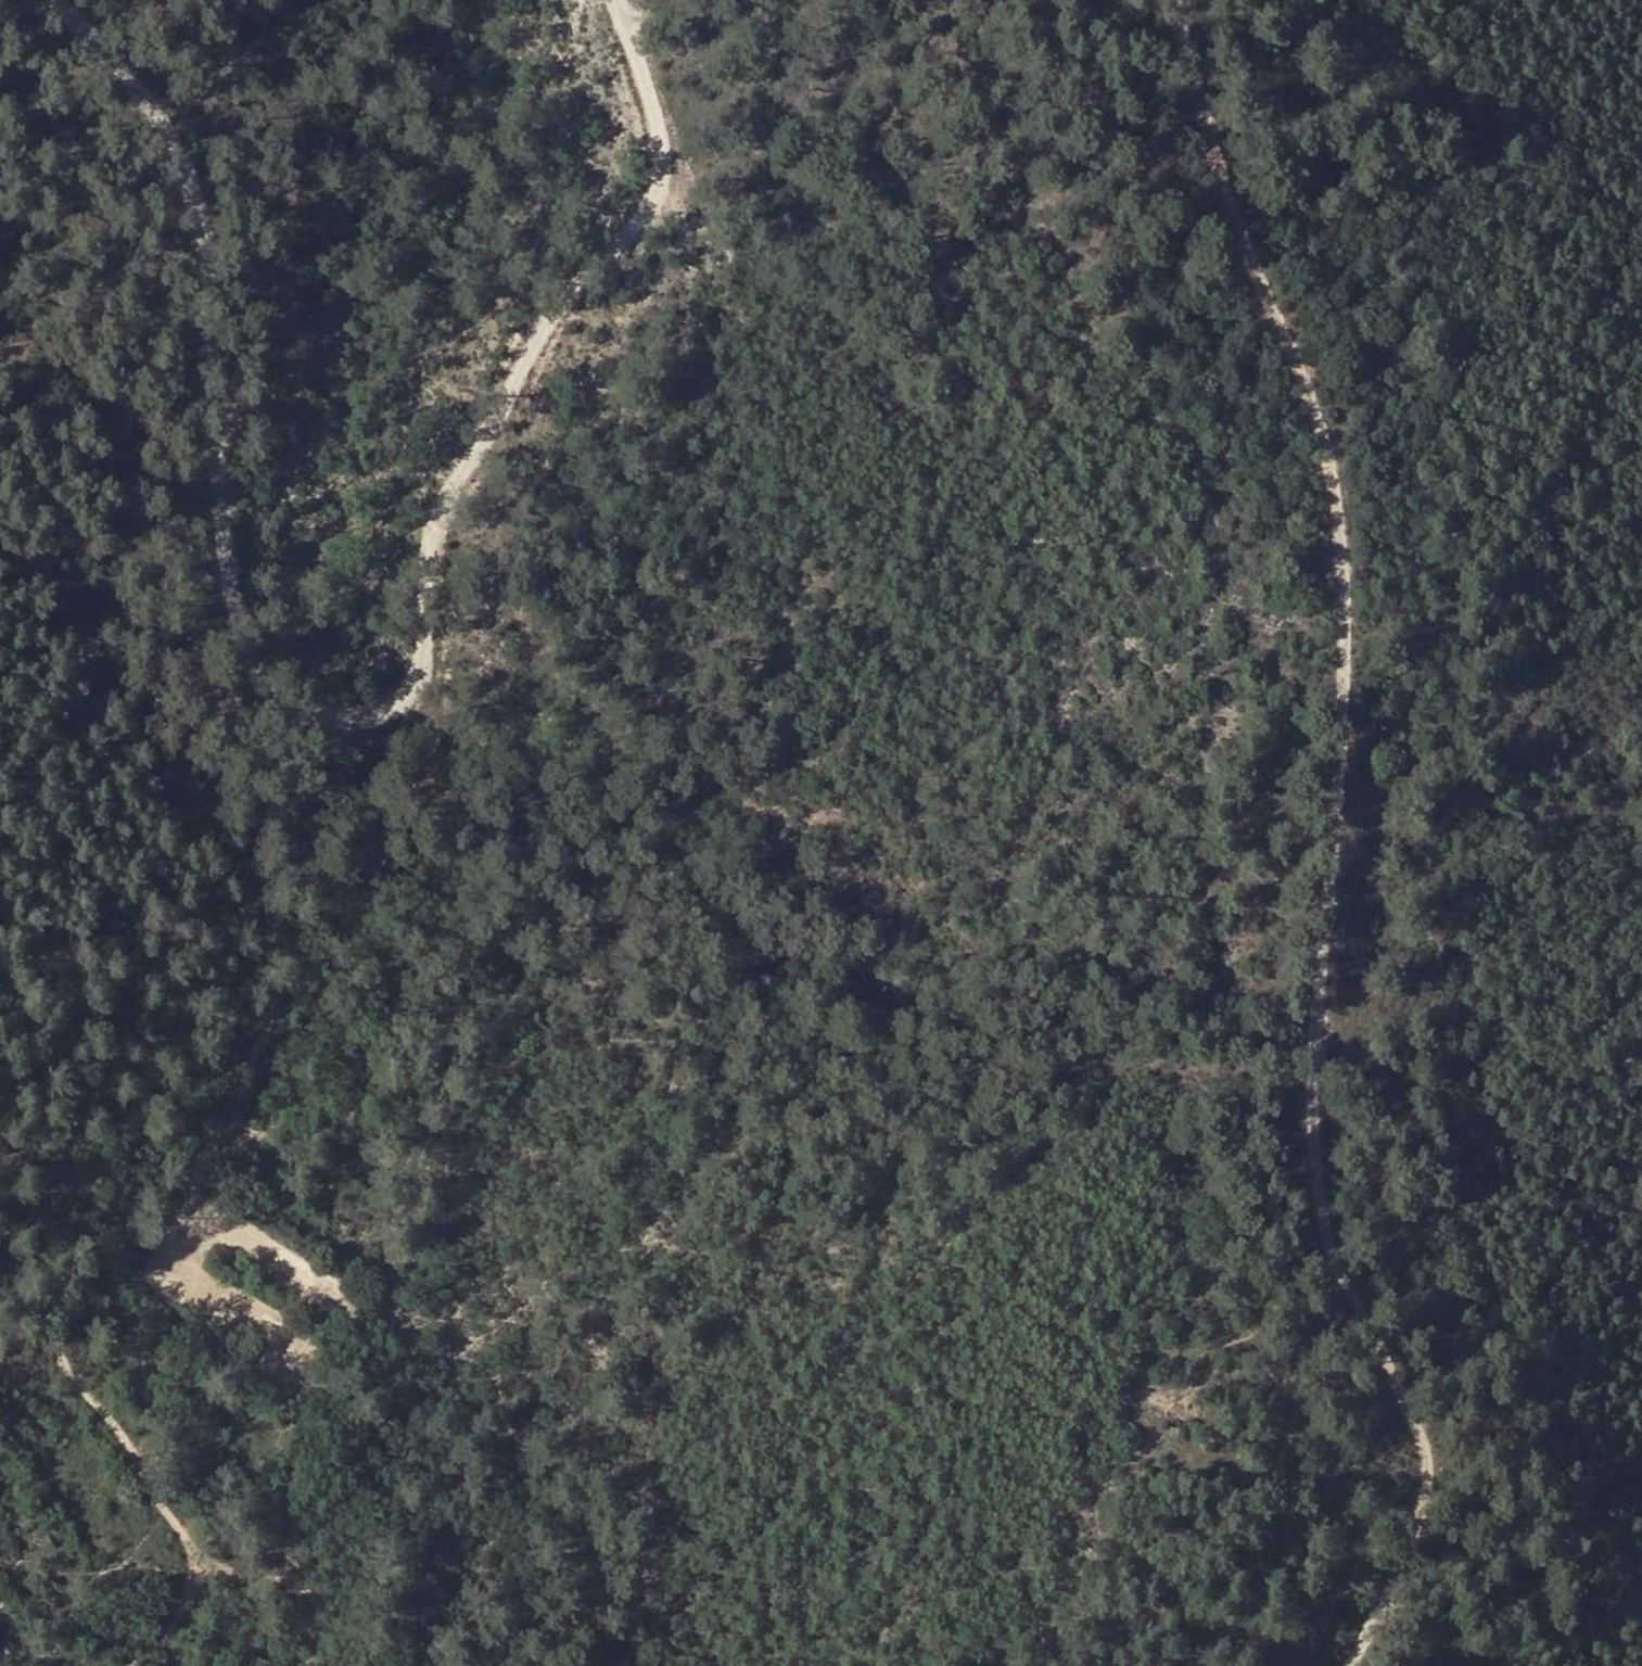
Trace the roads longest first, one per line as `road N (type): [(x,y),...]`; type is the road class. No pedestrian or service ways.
road 1 (track): [(1359,1665),(1426,1525),(1431,1452),(1340,1257),(1310,1136),(1350,704),(1343,566),(1328,463),(1171,0)]
road 2 (unclassified): [(50,0),(194,175),(224,308),(232,544),(258,644),(287,709),(337,727),(378,722),(414,689),(437,539),(452,494),(579,287),(627,238),(659,186),(654,111),(624,0)]

